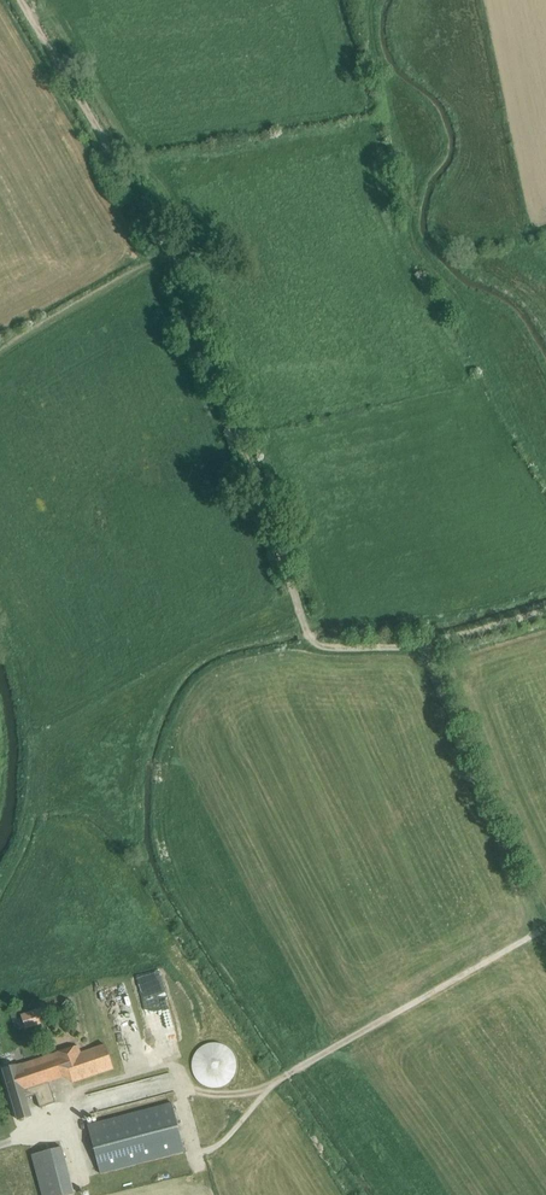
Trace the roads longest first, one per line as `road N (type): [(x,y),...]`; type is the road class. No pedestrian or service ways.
road 1 (track): [(545,933),(298,1067),(207,1150),(195,1147),(174,1065),(80,1089),(66,1109),(21,1136)]
road 2 (track): [(168,251),(313,640),(324,647),(429,645),(545,611)]
road 3 (track): [(21,0),(168,251)]

